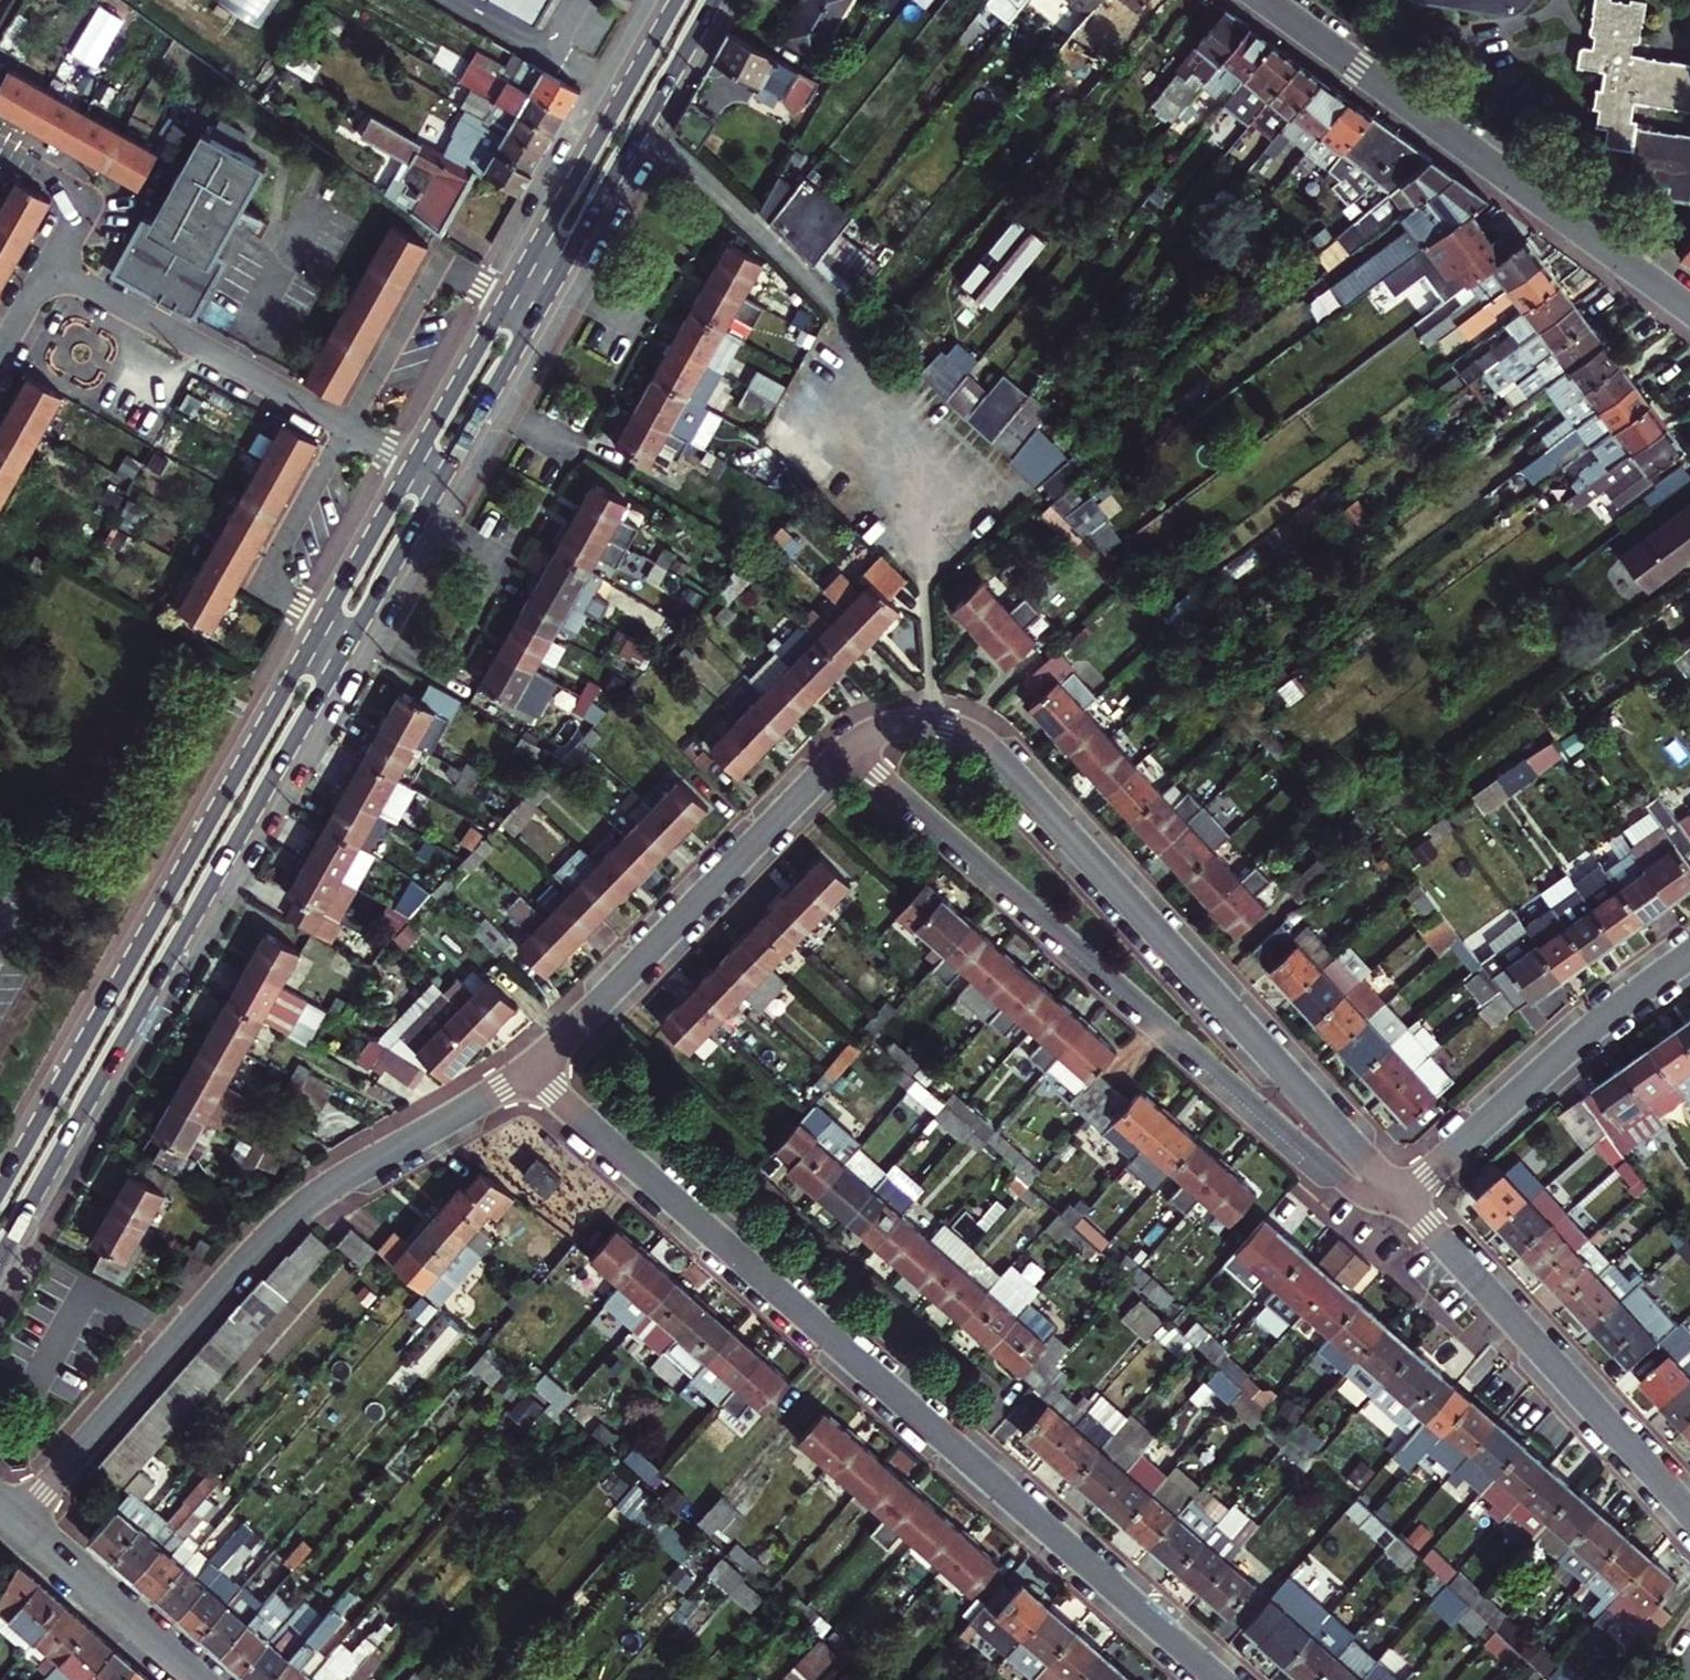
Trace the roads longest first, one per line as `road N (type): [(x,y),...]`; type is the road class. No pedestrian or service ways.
road 1 (residential): [(1403,1200),(1003,761),(970,731),(943,720),(900,721),(849,746),(533,1069)]
road 2 (residential): [(1222,1679),(533,1069)]
road 3 (primary): [(0,1256),(353,635)]
road 4 (residential): [(533,1069),(303,1206),(14,1523)]
road 5 (primary): [(325,620),(0,1189)]
road 6 (tertiary): [(1689,312),(1262,0)]
road 7 (residential): [(1689,1516),(1403,1200)]
road 8 (residential): [(1403,1200),(1594,1025),(1689,956)]
road 9 (primary): [(531,321),(714,0)]
road 10 (primary): [(678,0),(505,306)]
road 11 (residential): [(505,306),(438,268),(348,427)]
road 12 (residential): [(348,427),(260,584),(325,620)]
road 13 (residential): [(195,1679),(14,1523)]
road 14 (residential): [(50,265),(234,365)]
road 15 (primary): [(505,306),(413,465)]
road 16 (primary): [(441,481),(531,321)]
road 17 (residential): [(0,147),(89,198),(50,265)]
road 18 (residential): [(318,206),(234,365)]
road 19 (primary): [(413,465),(325,620)]
road 20 (primary): [(353,635),(441,481)]
road 21 (residential): [(234,365),(348,427)]

